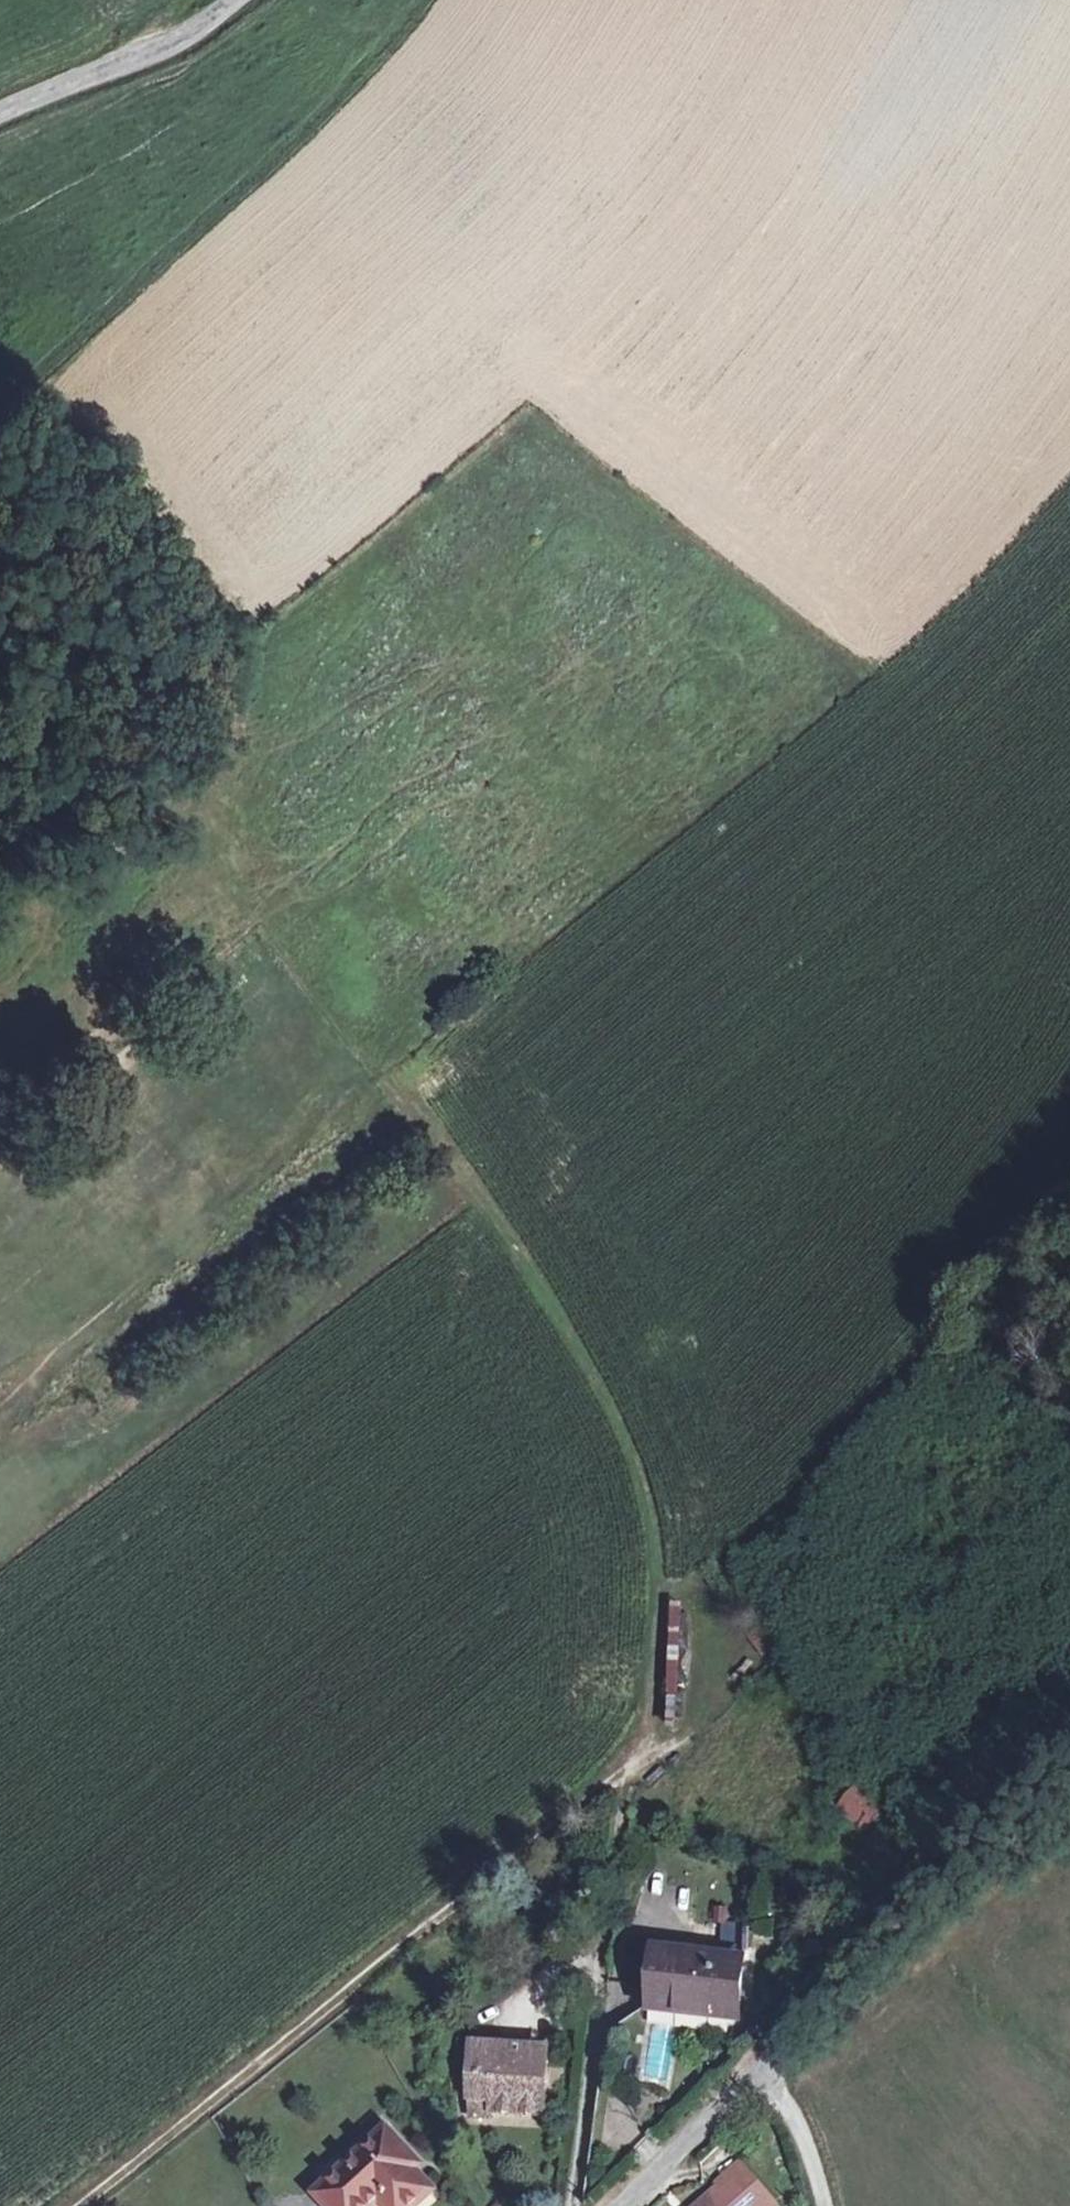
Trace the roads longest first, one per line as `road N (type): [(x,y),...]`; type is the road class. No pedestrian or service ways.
road 1 (residential): [(761,2050),(1069,1765)]
road 2 (unclassified): [(0,120),(179,39),(224,0)]
road 3 (unclassified): [(617,2205),(761,2050)]
road 4 (track): [(628,1764),(643,1740),(654,1591)]
road 5 (track): [(761,2050),(804,2138),(823,2205)]

